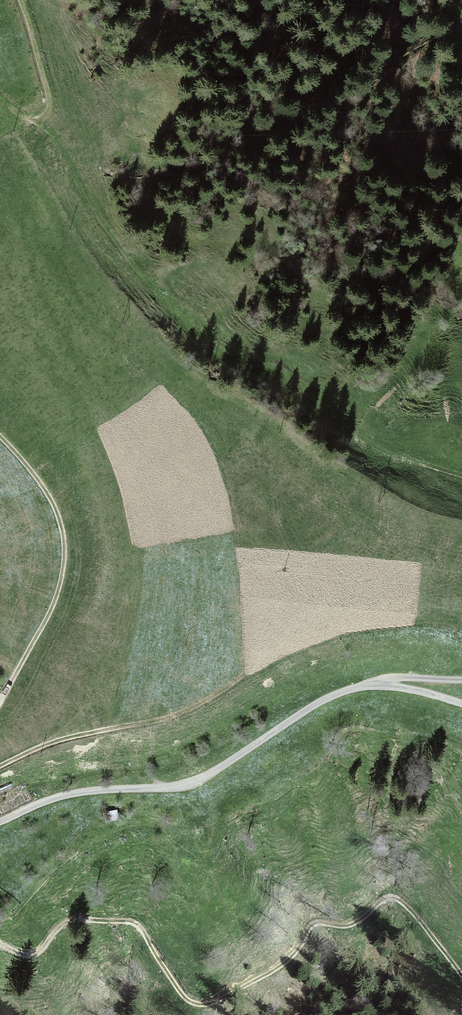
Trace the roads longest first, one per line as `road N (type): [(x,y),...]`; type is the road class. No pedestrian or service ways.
road 1 (track): [(0,944),(30,955),(65,922),(134,923),(182,995),(206,1004),(287,961),(312,922),(348,926),(393,899),(461,976)]
road 2 (track): [(33,120),(134,266),(205,341),(295,386),(393,453),(461,476)]
road 3 (unclassified): [(0,822),(65,795),(197,780),(349,690),(382,685),(461,703)]
road 4 (track): [(0,436),(51,500),(64,559),(48,617),(0,701)]
road 5 (track): [(0,766),(52,742),(195,707)]
road 6 (track): [(33,120),(49,102),(20,0)]

